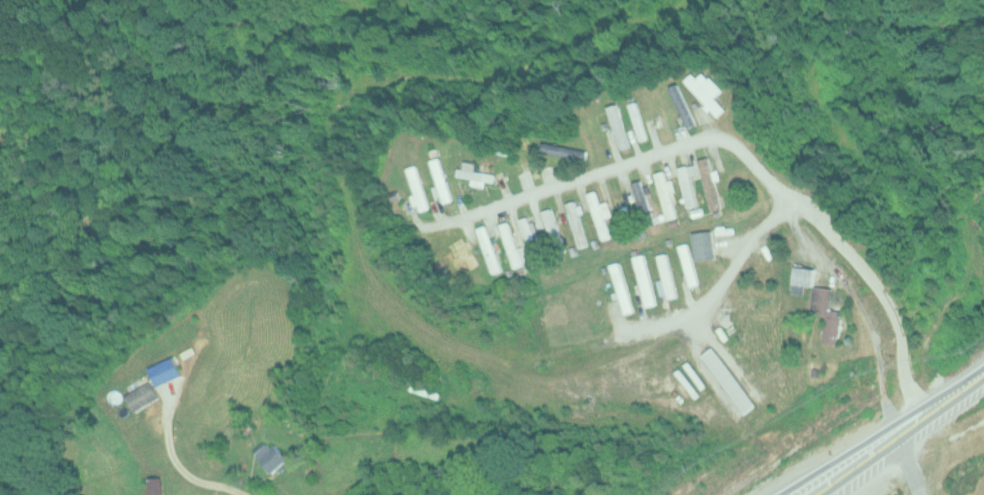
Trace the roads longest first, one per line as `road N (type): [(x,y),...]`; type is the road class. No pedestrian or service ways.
road 1 (residential): [(937,401),(842,251),(738,144),(678,139),(437,218)]
road 2 (trunk): [(983,372),(786,494)]

